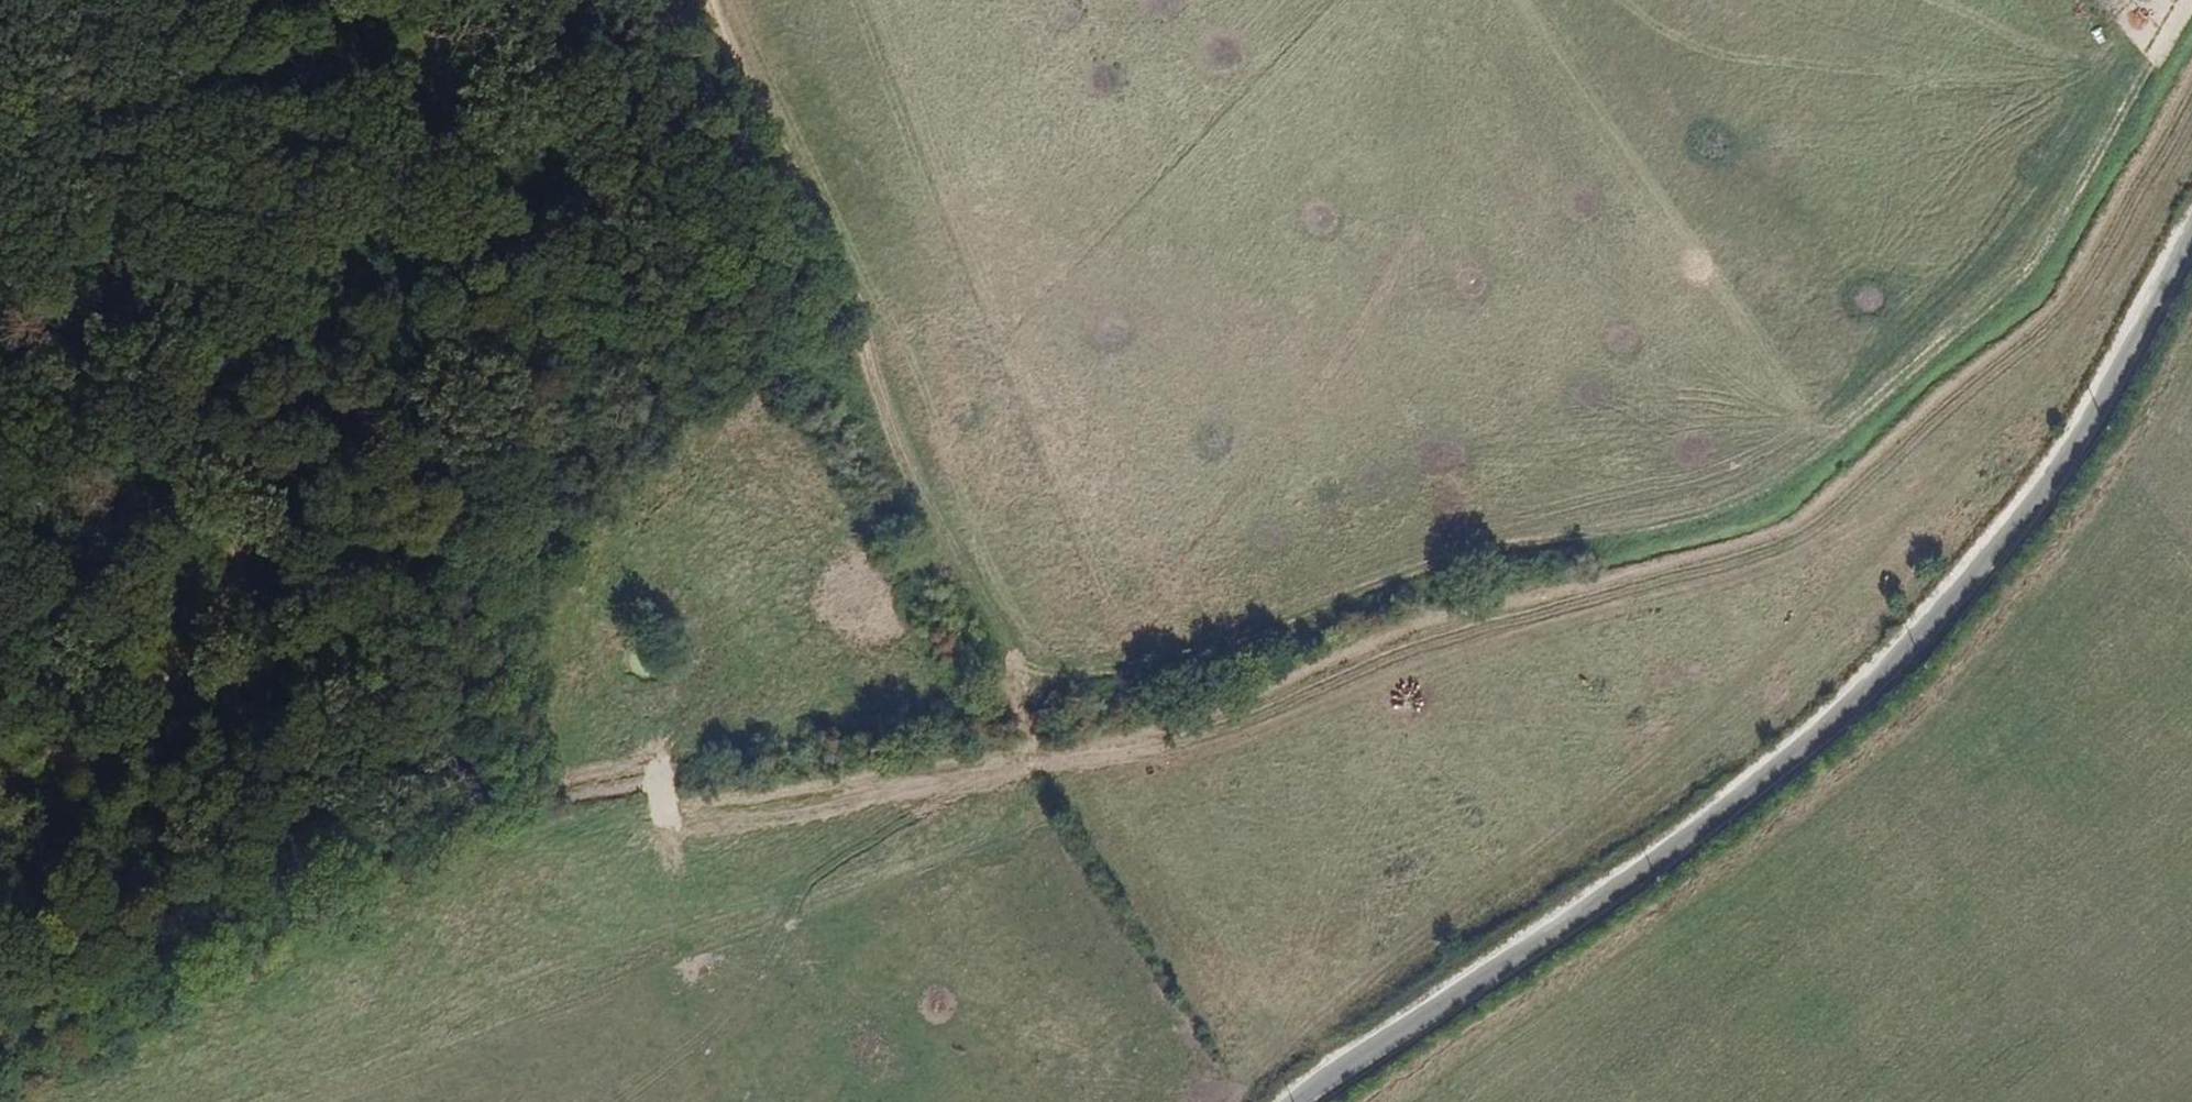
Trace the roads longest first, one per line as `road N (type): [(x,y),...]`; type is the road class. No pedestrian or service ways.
road 1 (unclassified): [(2191,240),(2114,391),(2016,535),(1931,637),(1782,776),(1449,1012),(1301,1101)]

